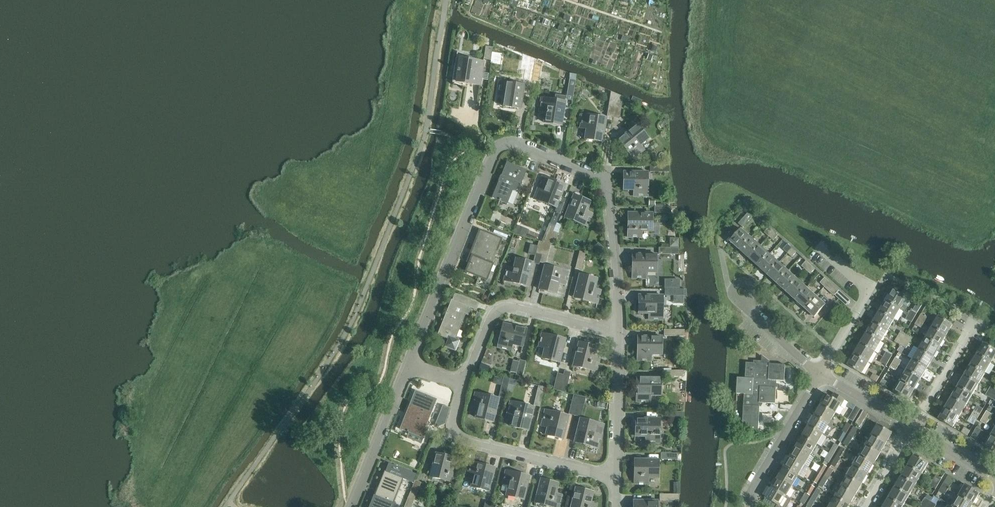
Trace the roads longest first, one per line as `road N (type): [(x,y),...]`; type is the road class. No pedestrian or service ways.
road 1 (residential): [(410,367),(495,152),(511,146),(602,182)]
road 2 (residential): [(616,478),(466,441),(455,426),(466,383)]
road 3 (residential): [(466,383),(497,308),(619,333)]
road 4 (residential): [(619,333),(602,182)]
road 5 (residential): [(756,506),(754,490),(820,373)]
road 6 (residential): [(356,506),(410,367)]
road 7 (residential): [(616,478),(619,333)]
road 8 (residential): [(912,429),(976,319)]

